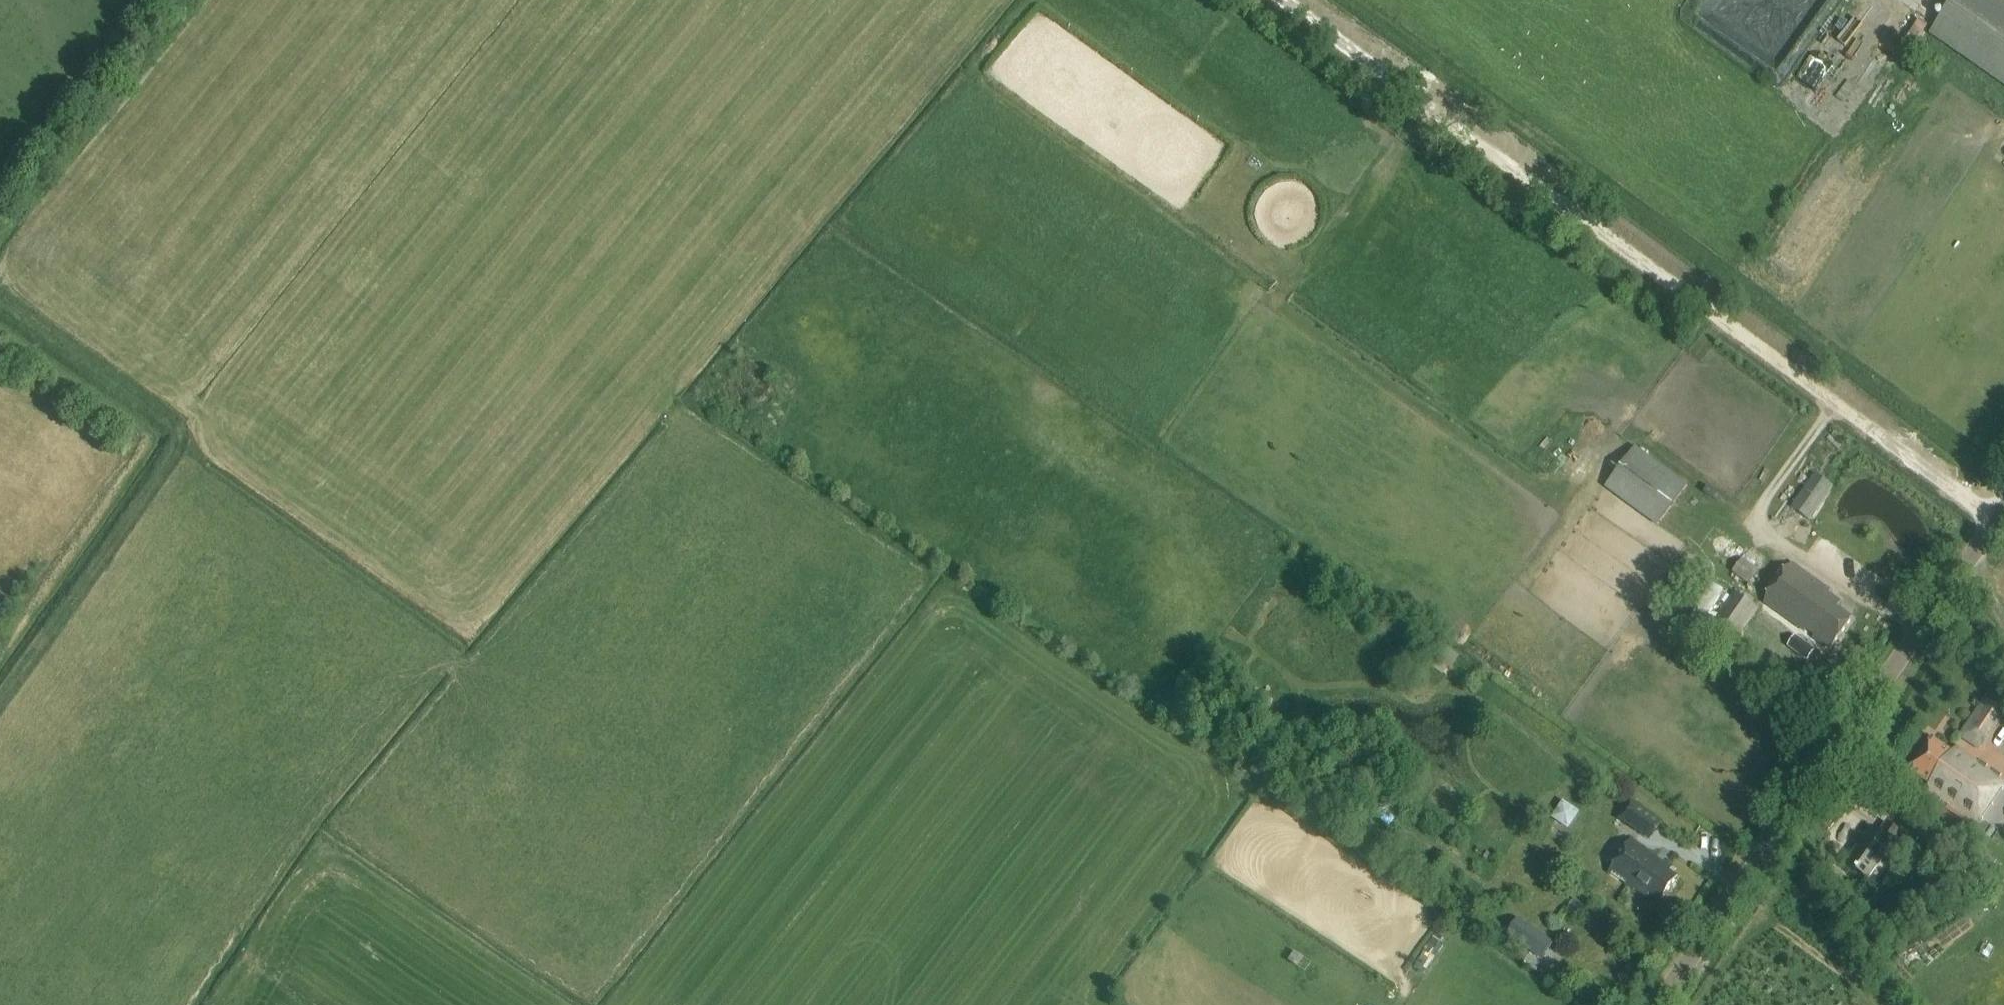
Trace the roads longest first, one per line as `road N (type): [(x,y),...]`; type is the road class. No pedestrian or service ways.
road 1 (unclassified): [(1996,518),(1288,0)]
road 2 (tertiary): [(1656,1004),(1996,518)]

